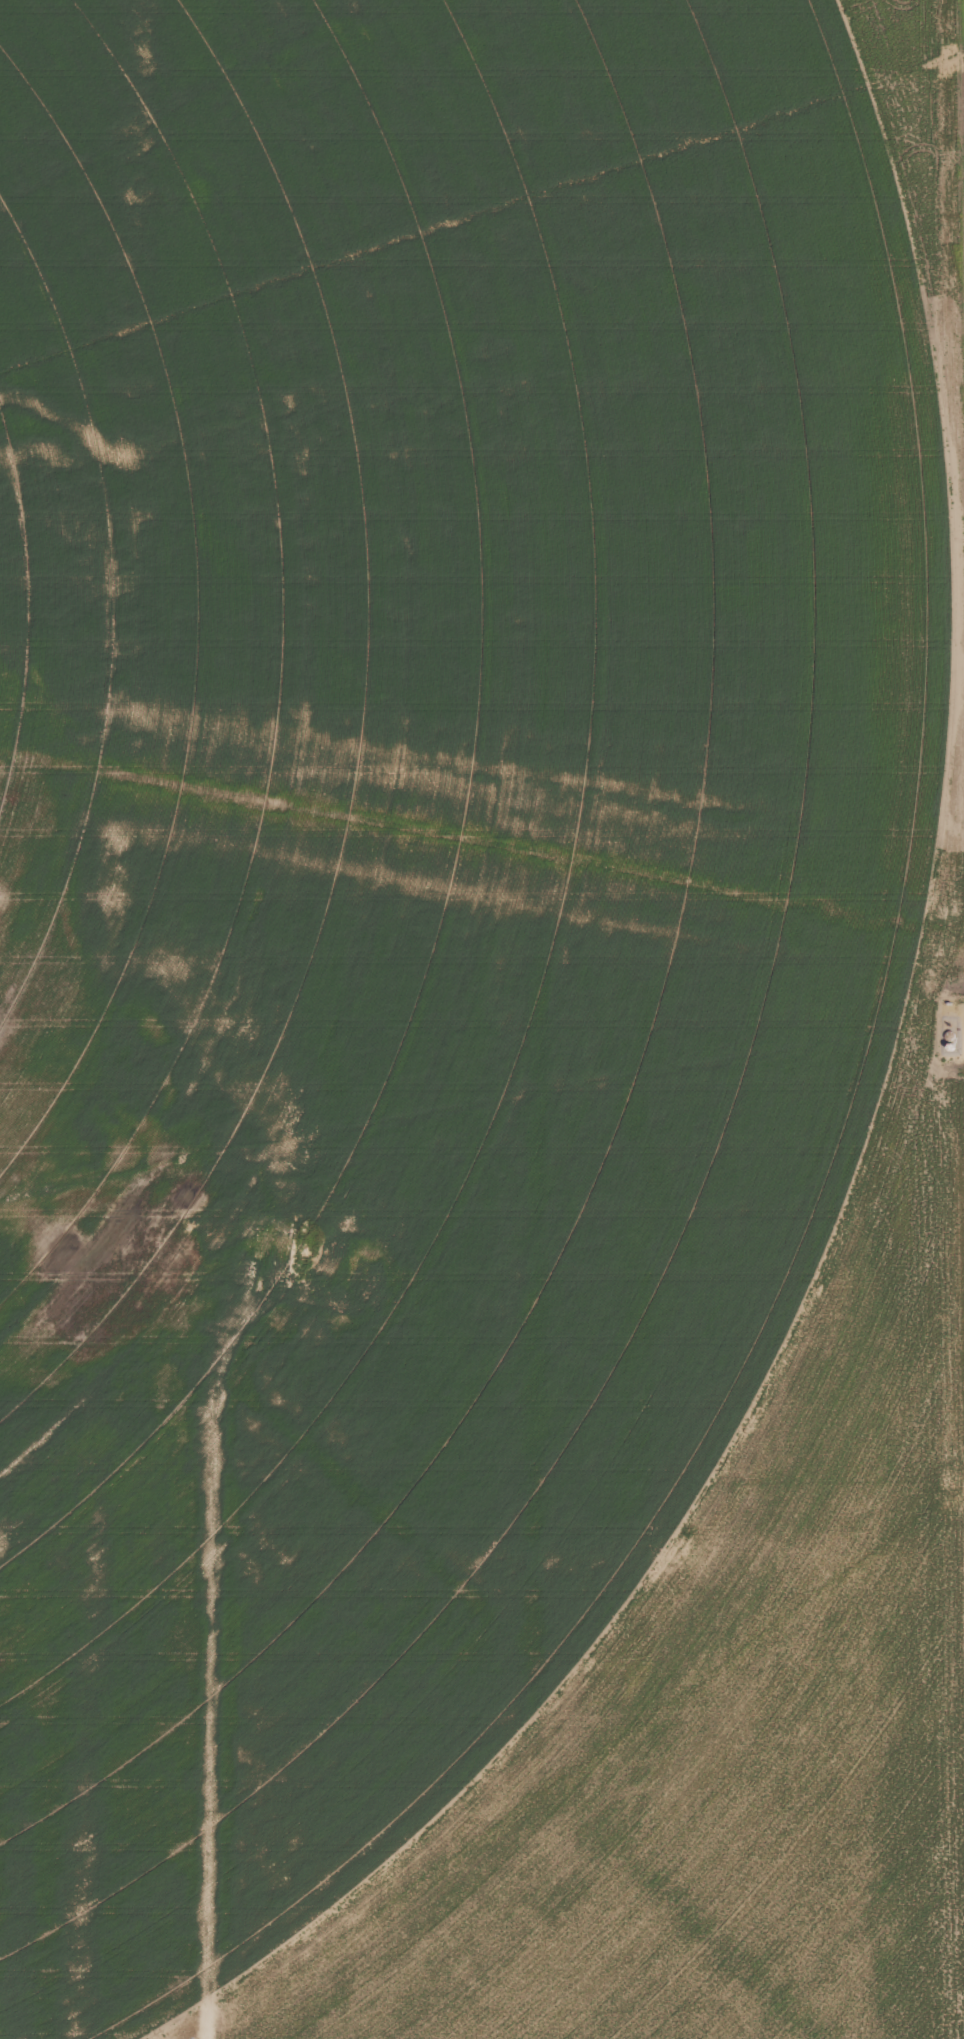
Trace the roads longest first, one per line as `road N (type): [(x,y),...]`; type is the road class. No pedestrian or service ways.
road 1 (residential): [(191,2038),(199,1396),(273,1294)]

